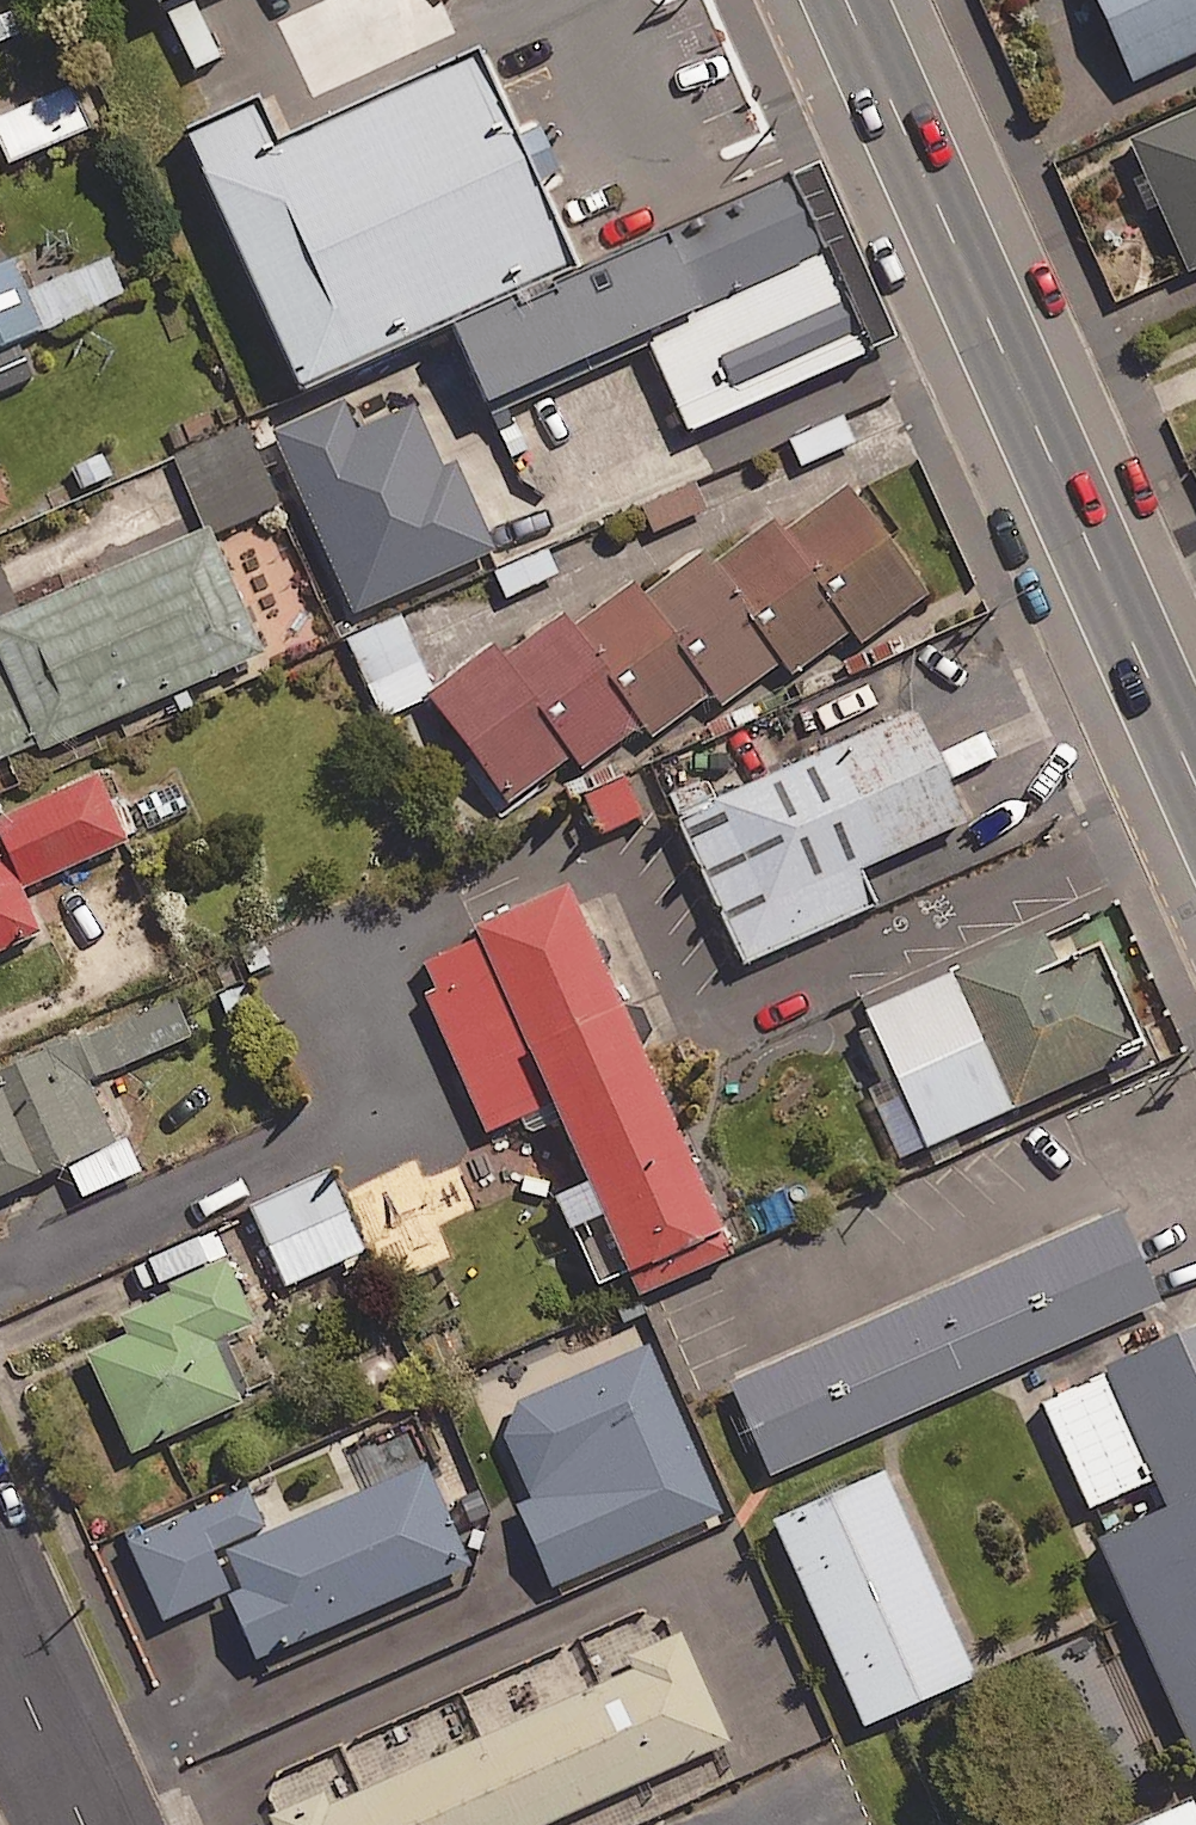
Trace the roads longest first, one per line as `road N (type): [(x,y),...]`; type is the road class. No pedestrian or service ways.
road 1 (primary): [(844,0),(1195,795)]
road 2 (residential): [(0,1640),(83,1824)]

